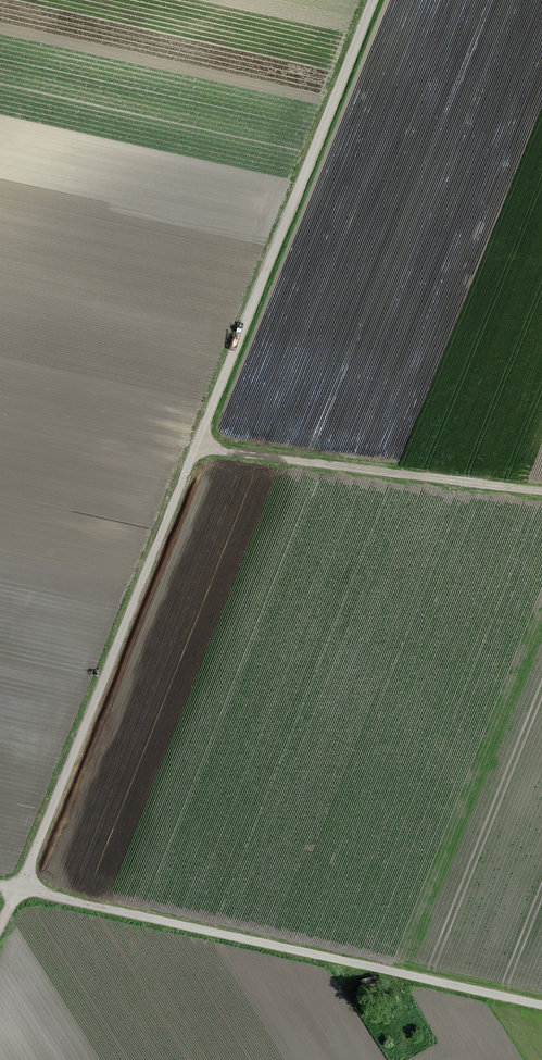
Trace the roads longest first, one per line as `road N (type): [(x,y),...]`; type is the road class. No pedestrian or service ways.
road 1 (track): [(365,0),(0,924)]
road 2 (track): [(0,885),(541,1004)]
road 3 (track): [(541,482),(197,439)]

